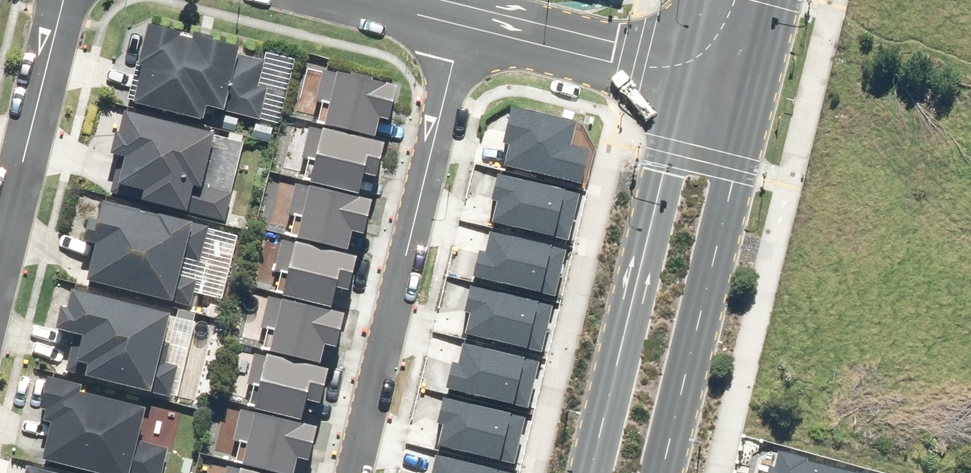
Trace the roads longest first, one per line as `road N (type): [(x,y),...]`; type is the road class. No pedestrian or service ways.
road 1 (residential): [(463,28),(355,472)]
road 2 (secondary): [(588,472),(681,80)]
road 3 (secondary): [(762,99),(674,472)]
road 4 (residential): [(0,266),(66,0)]
road 5 (residential): [(463,28),(681,80)]

